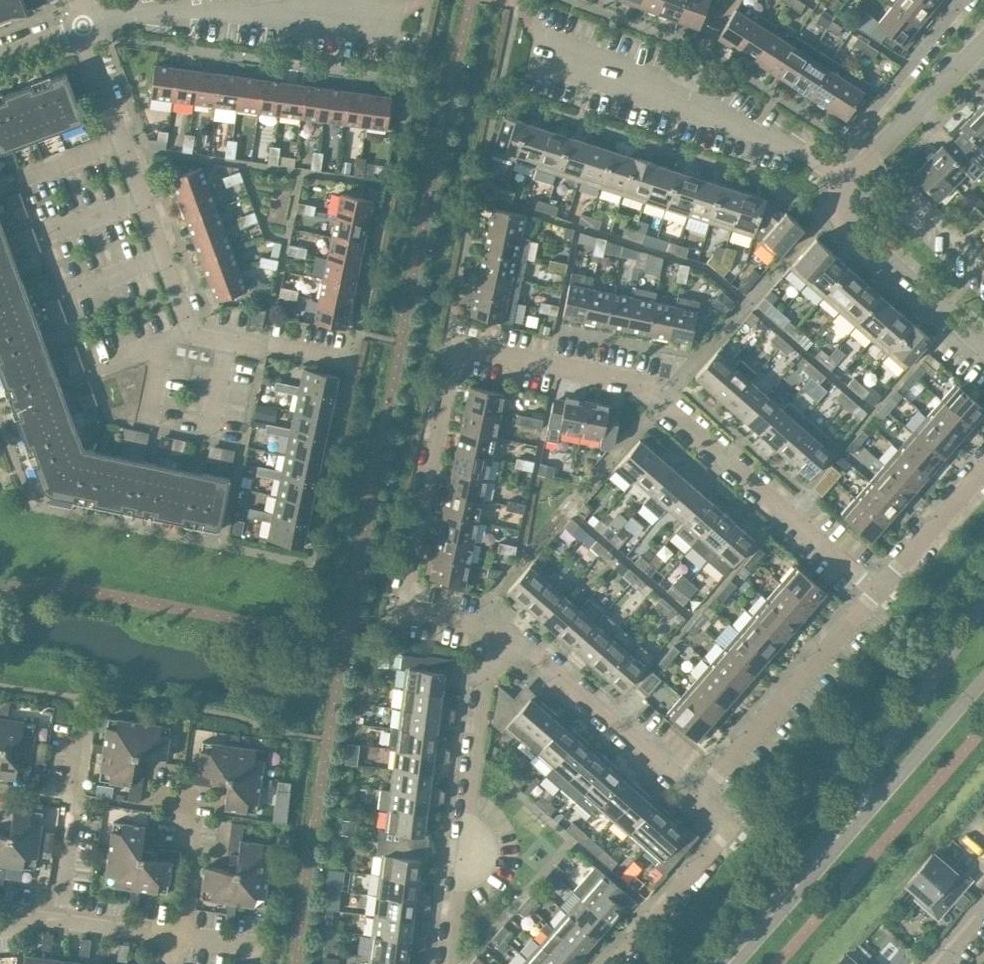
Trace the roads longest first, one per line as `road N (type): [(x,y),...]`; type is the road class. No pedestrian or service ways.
road 1 (residential): [(878,591),(634,381),(454,351)]
road 2 (residential): [(352,361),(192,332),(82,27)]
road 3 (residential): [(844,177),(737,123),(561,60),(534,40)]
road 4 (residential): [(449,963),(487,678),(503,630)]
road 5 (residential): [(473,624),(401,609),(454,351)]
road 6 (residential): [(82,27),(272,9),(396,18)]
road 7 (residential): [(693,801),(878,591)]
road 8 (tertiary): [(983,609),(839,833)]
road 9 (residential): [(503,630),(693,801)]
road 10 (residential): [(983,347),(857,238),(835,210),(844,177)]
road 11 (residential): [(967,0),(855,134),(844,177)]
road 12 (residential): [(693,801),(725,834),(614,963)]
road 13 (tertiary): [(839,833),(983,681)]
road 14 (residential): [(59,922),(83,723)]
road 15 (residential): [(180,937),(197,800),(152,794)]
road 16 (tertiary): [(726,963),(839,833)]
road 17 (residential): [(878,591),(983,466)]
road 18 (residential): [(983,265),(872,154)]
road 19 (residential): [(872,154),(983,44)]
road 20 (residential): [(180,937),(59,922)]

